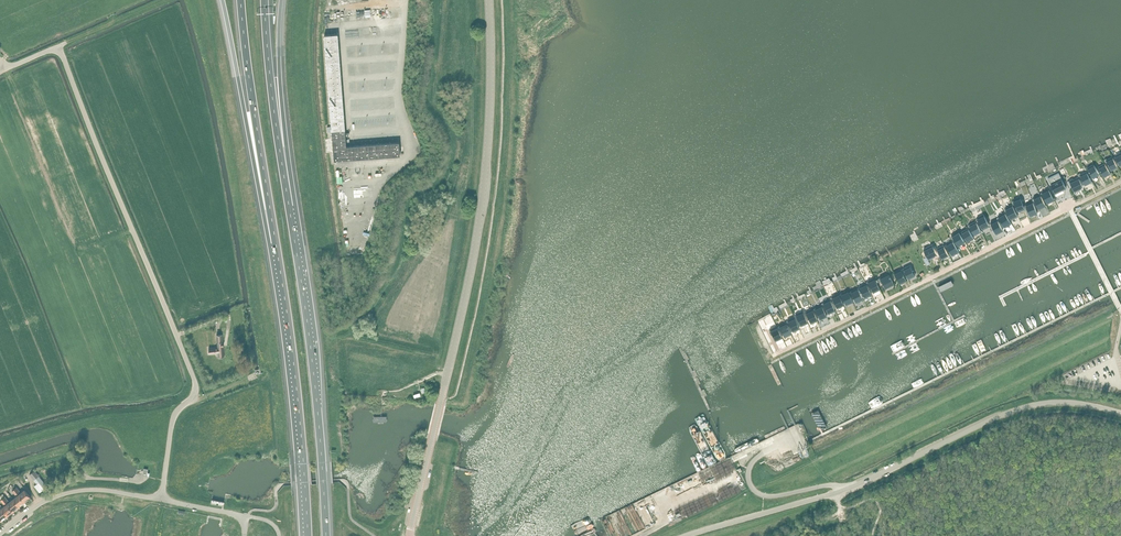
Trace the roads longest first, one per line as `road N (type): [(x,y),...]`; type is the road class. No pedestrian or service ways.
road 1 (unclassified): [(161,500),(173,420),(195,393),(194,376),(62,54),(51,49),(12,66),(0,60)]
road 2 (tertiary): [(410,535),(484,196),(489,0)]
road 3 (tertiary): [(1120,412),(1073,401),(1024,406),(843,490),(688,535)]
road 4 (motorway): [(326,535),(309,331),(285,179)]
road 5 (unclassified): [(785,351),(1069,207)]
road 6 (motorway): [(276,246),(308,535)]
road 7 (motorway): [(223,0),(276,246)]
road 8 (motorway): [(241,0),(276,246)]
road 9 (motorway): [(285,179),(266,0)]
road 10 (motorway): [(285,179),(282,0)]
road 11 (unclassified): [(0,534),(43,502),(74,492),(161,500)]

